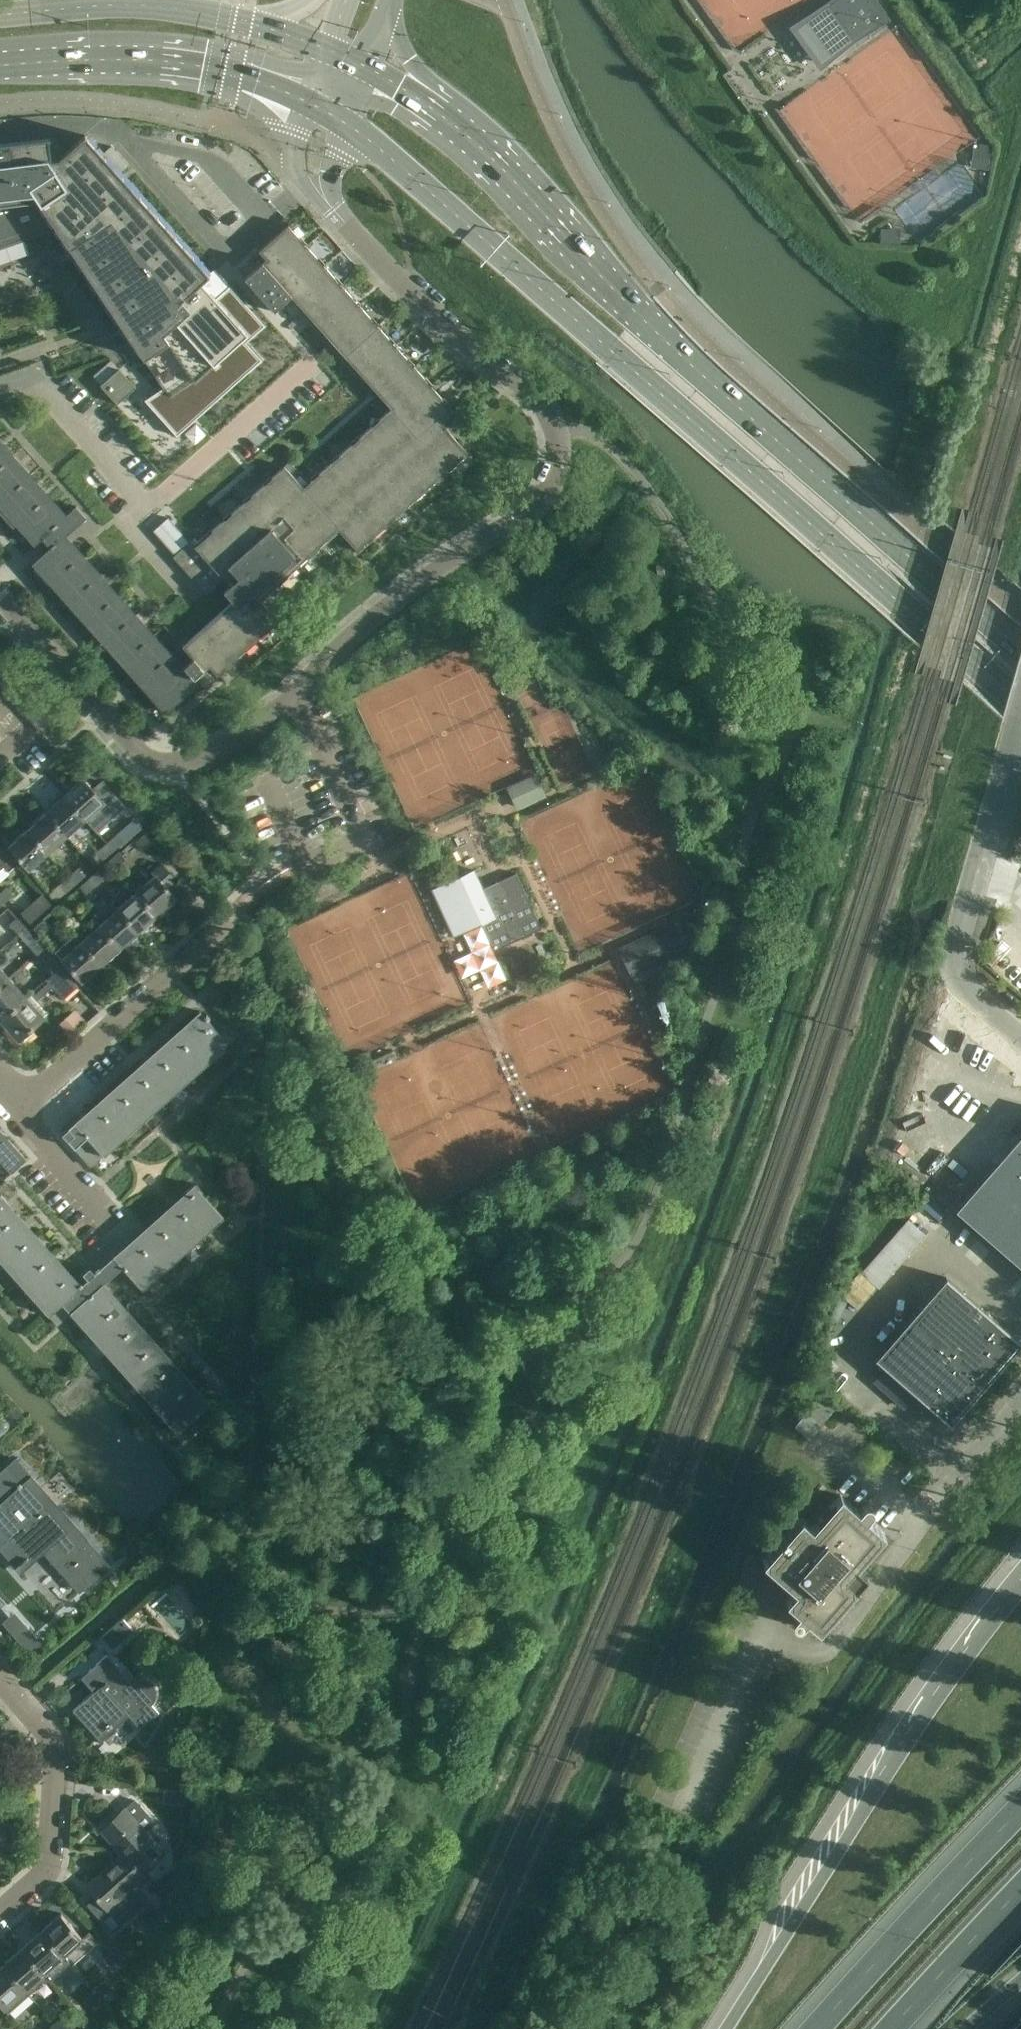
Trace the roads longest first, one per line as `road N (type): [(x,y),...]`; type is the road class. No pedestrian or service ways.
road 1 (track): [(390,2028),(559,1659),(664,1395),(779,1075),(902,665)]
road 2 (residential): [(0,593),(150,762),(226,752),(384,607),(543,498),(556,473),(558,431),(547,413),(408,293),(335,211)]
road 3 (secondary): [(349,127),(1020,710)]
road 4 (secondary): [(1020,656),(661,338),(466,135)]
road 5 (trunk): [(1020,1579),(964,1650),(728,2028)]
road 6 (residential): [(765,1631),(827,1653),(1020,1402)]
road 7 (unclassified): [(1020,1038),(967,994),(955,966),(1020,711)]
road 8 (secondary): [(328,48),(179,10),(0,17)]
road 9 (secondary): [(0,64),(102,54),(202,62),(310,103)]
road 10 (trunk): [(1020,1811),(825,2028)]
road 11 (residential): [(14,1111),(222,922)]
road 12 (residential): [(0,1914),(49,1867),(56,1746),(0,1679)]
road 13 (trunk): [(890,2028),(1020,1889)]
road 14 (secondary): [(466,135),(411,59),(392,2)]
road 15 (residential): [(110,1223),(14,1111)]
road 16 (residential): [(310,103),(298,133),(298,173),(308,193),(335,211)]

